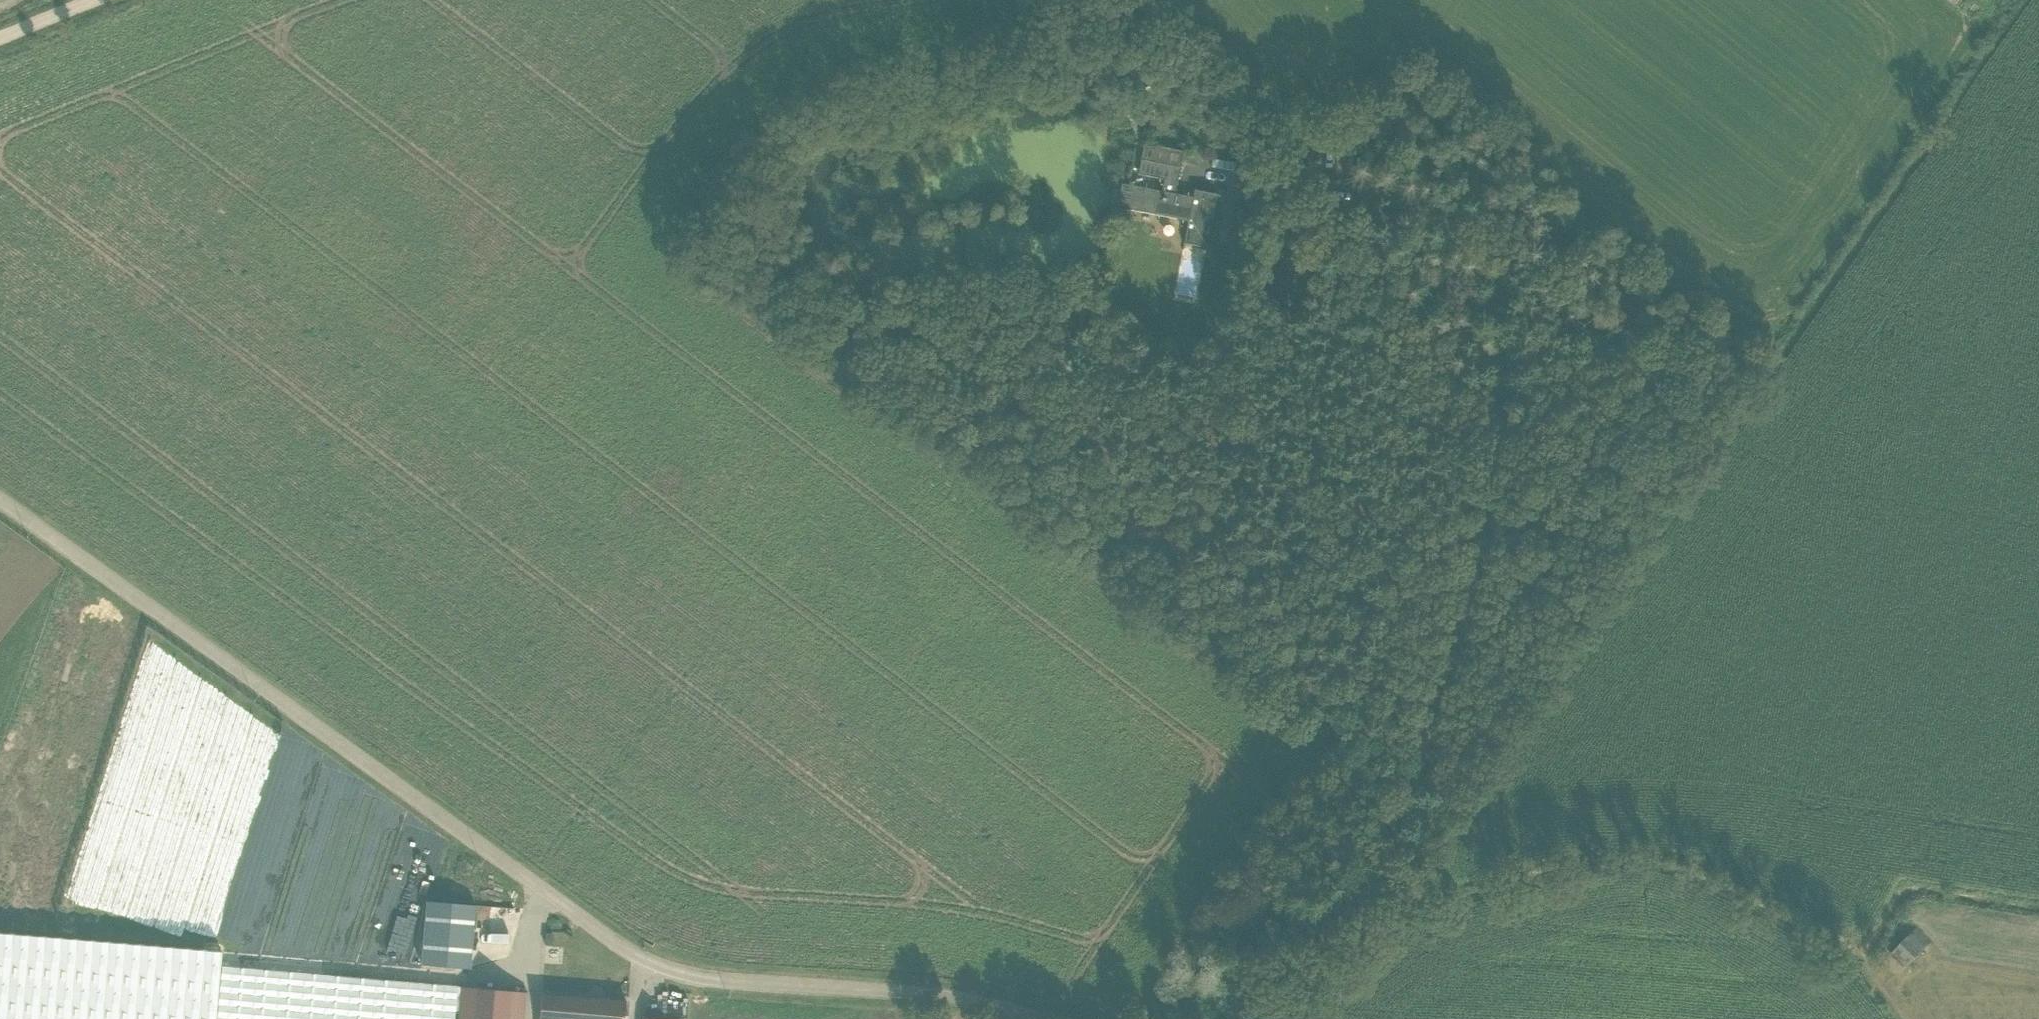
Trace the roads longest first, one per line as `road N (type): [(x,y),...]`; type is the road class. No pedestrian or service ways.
road 1 (unclassified): [(0,498),(661,968),(703,979),(933,994),(1037,1018)]

